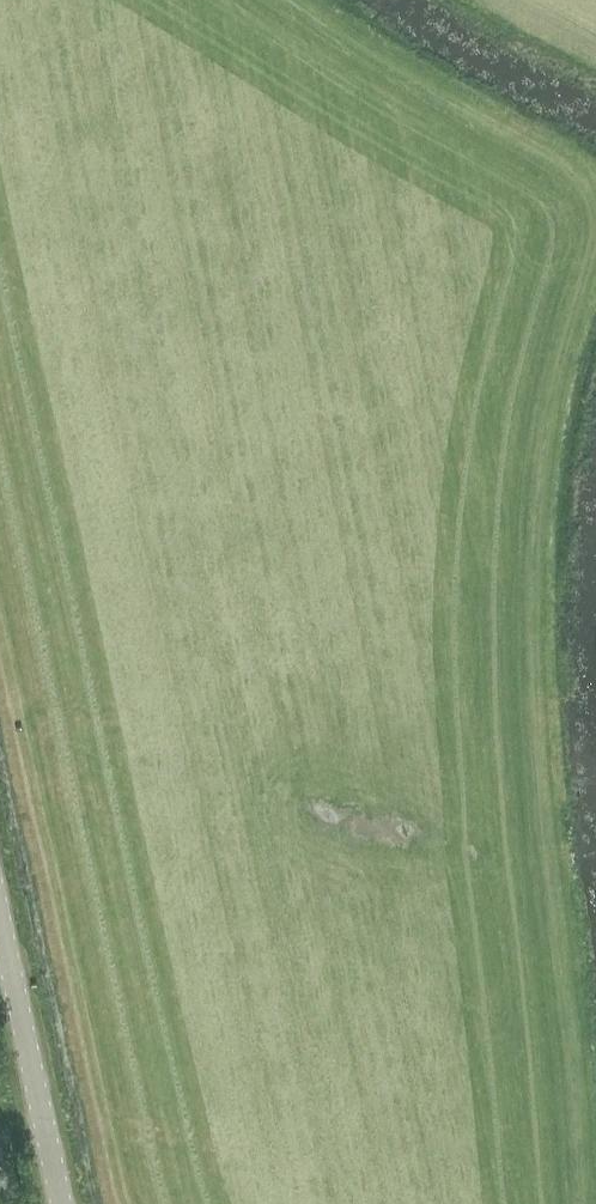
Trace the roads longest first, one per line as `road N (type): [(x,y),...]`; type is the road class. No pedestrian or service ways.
road 1 (secondary): [(61,1203),(0,919)]

